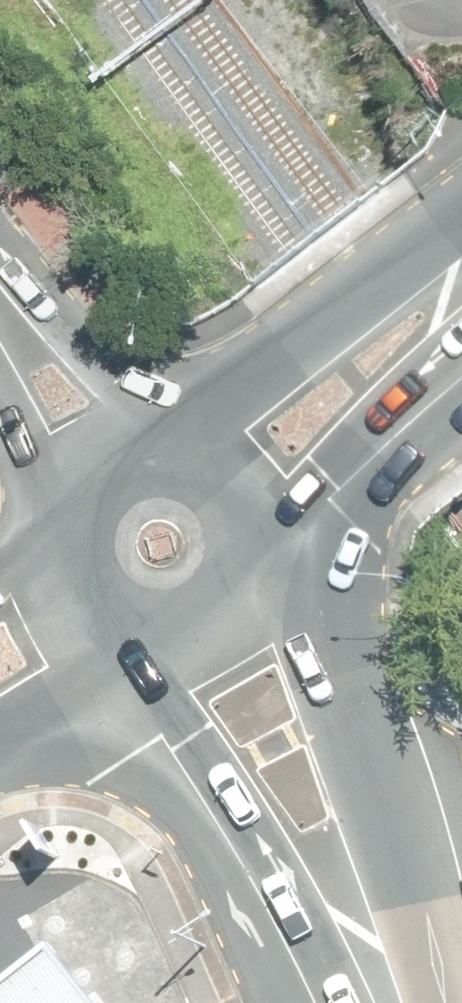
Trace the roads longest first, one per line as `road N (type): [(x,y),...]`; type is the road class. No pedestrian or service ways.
road 1 (secondary): [(150,553),(253,707),(387,1002)]
road 2 (secondary): [(150,553),(461,282)]
road 3 (tertiary): [(0,315),(150,553)]
road 4 (secondary): [(0,676),(150,553)]

